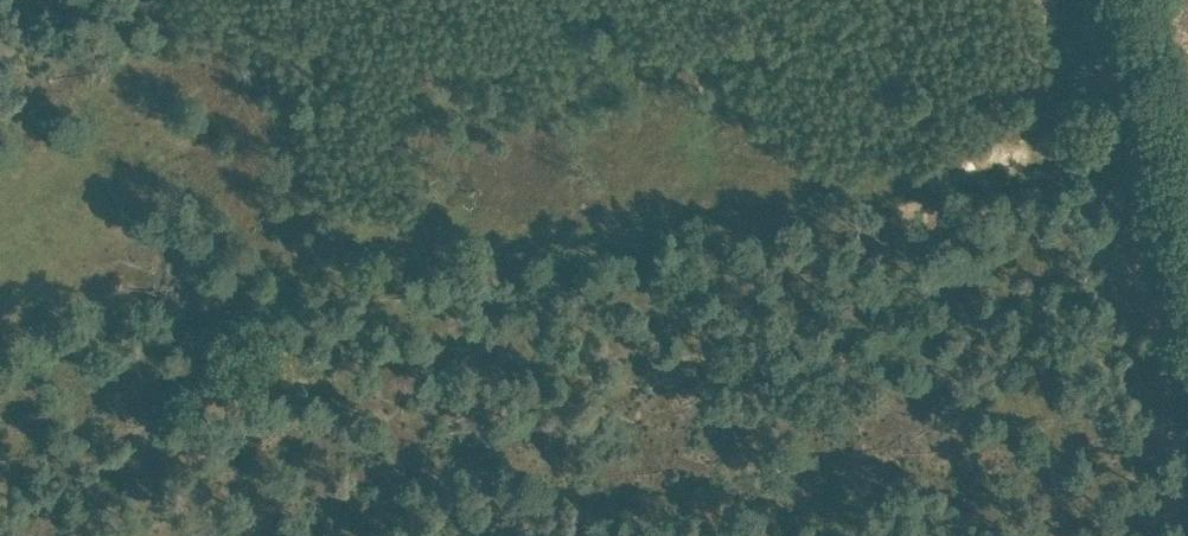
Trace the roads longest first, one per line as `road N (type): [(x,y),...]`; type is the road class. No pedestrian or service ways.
road 1 (track): [(1111,0),(1187,346)]

